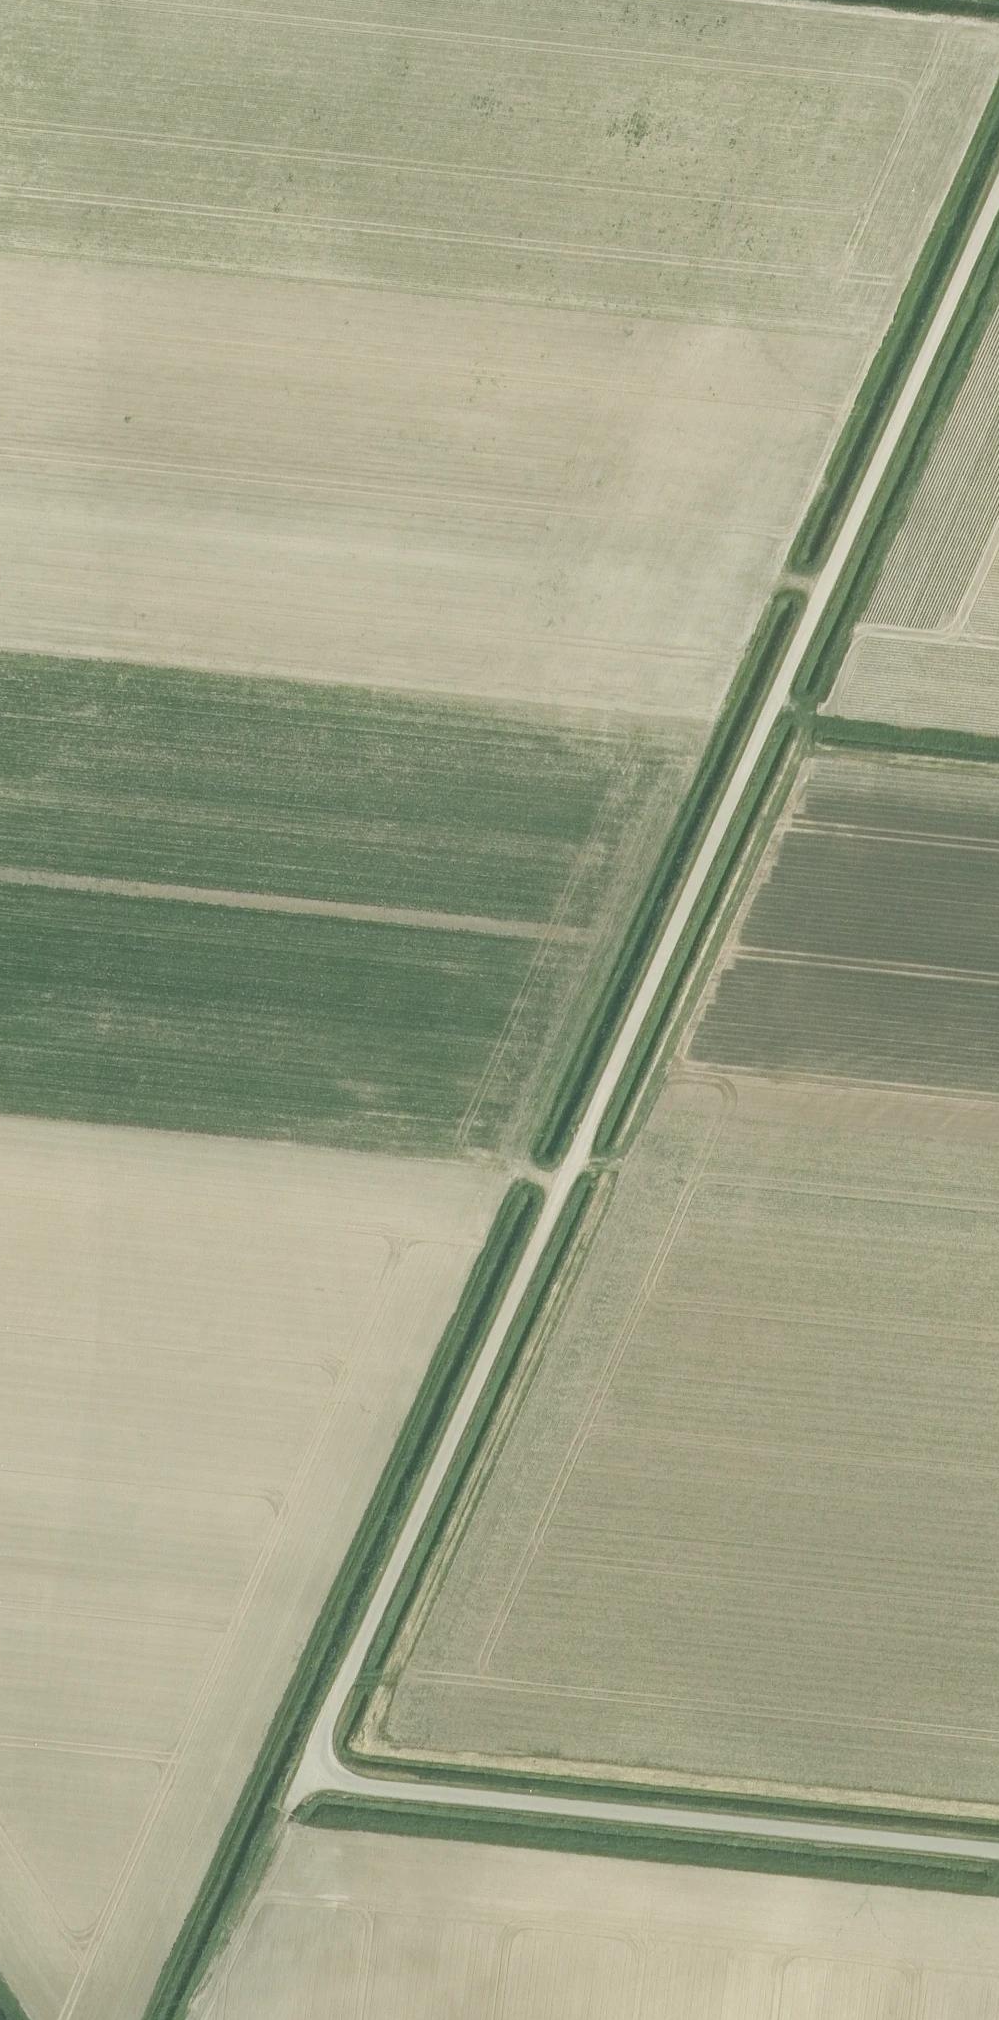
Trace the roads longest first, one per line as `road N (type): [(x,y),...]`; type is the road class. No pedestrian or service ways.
road 1 (unclassified): [(998,1854),(303,1783),(998,197)]
road 2 (track): [(303,1783),(196,2019)]

